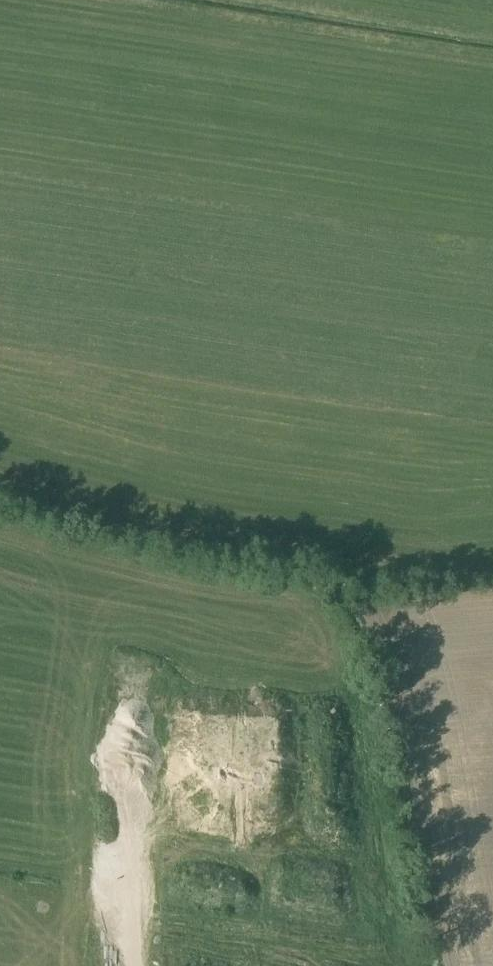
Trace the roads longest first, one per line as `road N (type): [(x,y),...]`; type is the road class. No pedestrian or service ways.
road 1 (residential): [(0,111),(197,135),(492,191)]
road 2 (residential): [(492,540),(336,546),(222,539),(209,522),(207,482)]
road 3 (residential): [(207,482),(492,515)]
road 4 (residential): [(120,919),(115,796),(141,642)]
road 5 (residential): [(0,437),(207,482)]
road 6 (residential): [(141,642),(149,592),(0,548)]
road 7 (residential): [(0,596),(141,642)]
road 8 (residential): [(120,919),(0,876)]

